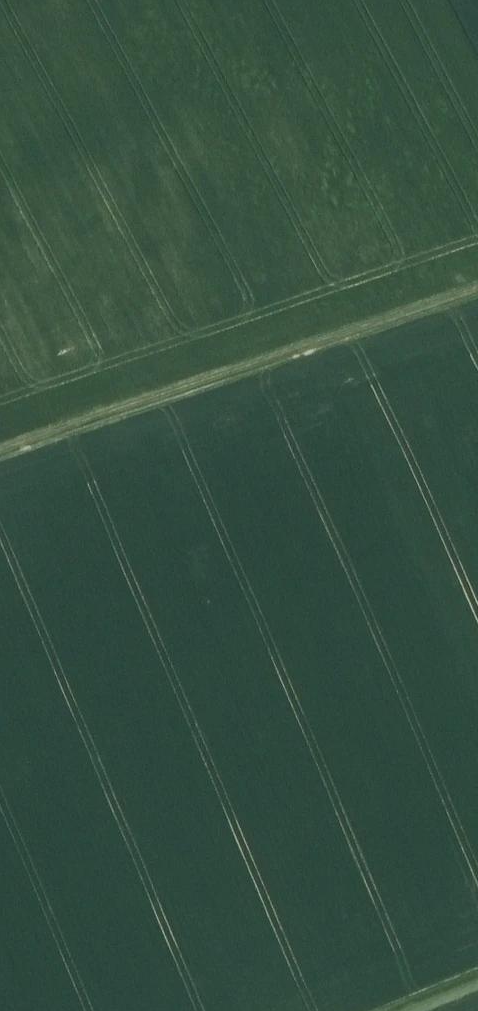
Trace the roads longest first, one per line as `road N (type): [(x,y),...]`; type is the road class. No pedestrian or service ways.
road 1 (track): [(477,289),(0,453)]

